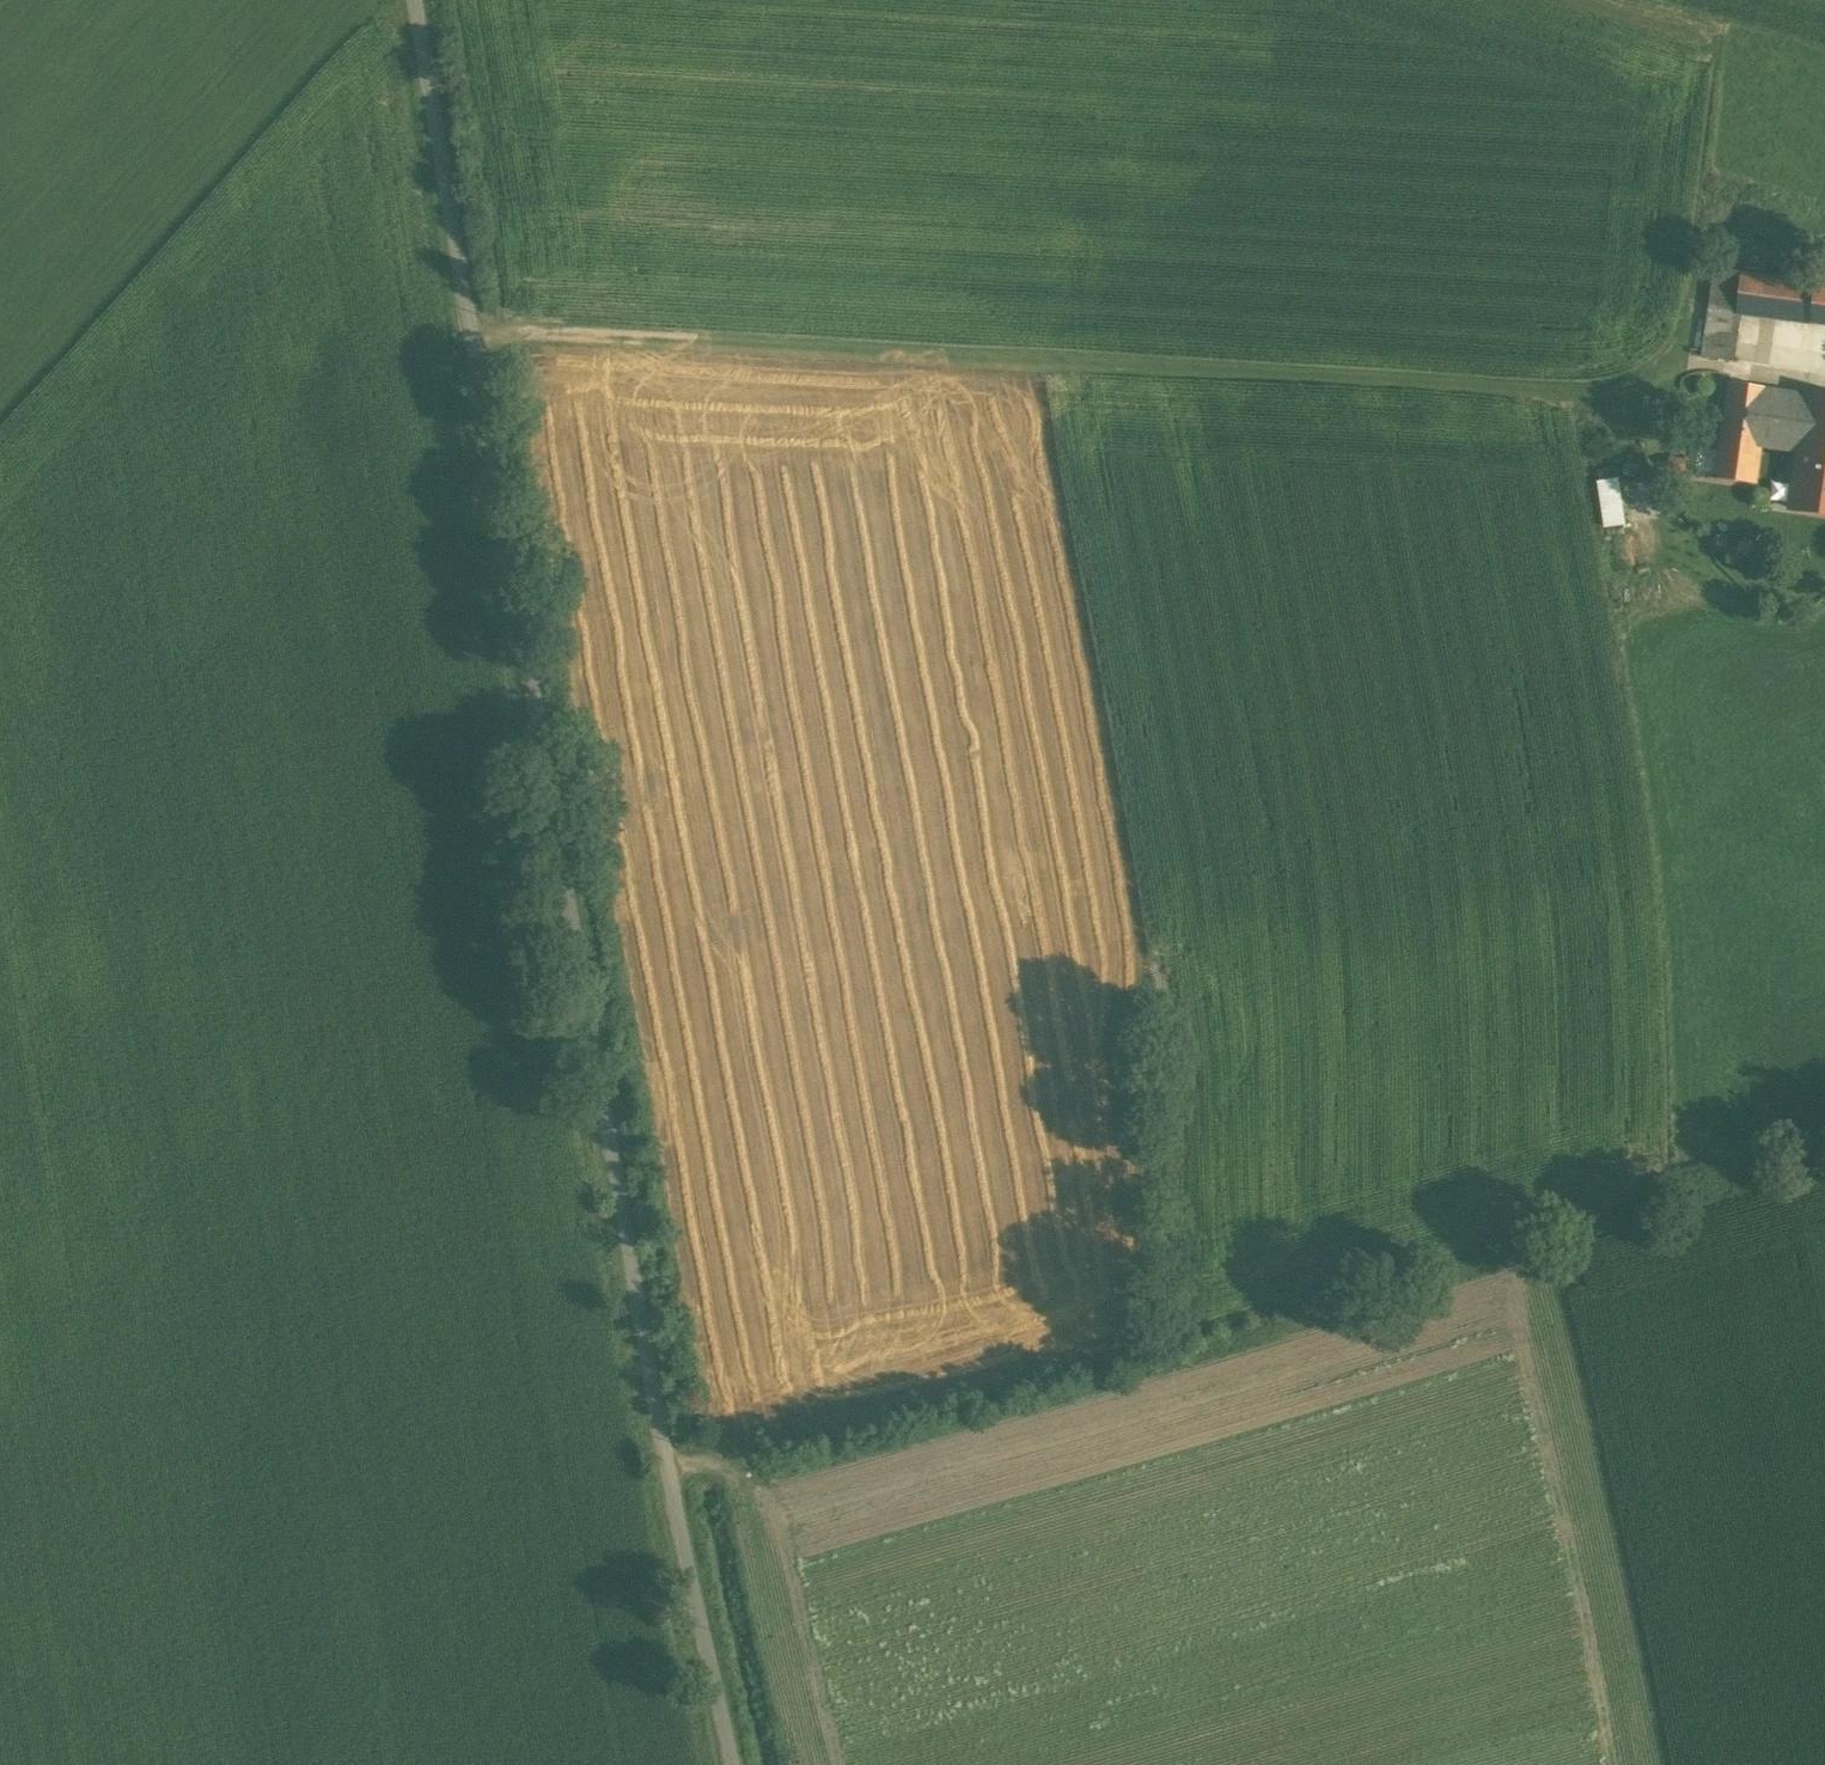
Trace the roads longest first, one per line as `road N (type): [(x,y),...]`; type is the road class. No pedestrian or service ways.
road 1 (unclassified): [(421,0),(660,1491),(727,1764)]
road 2 (track): [(473,328),(1575,392),(1711,379)]

